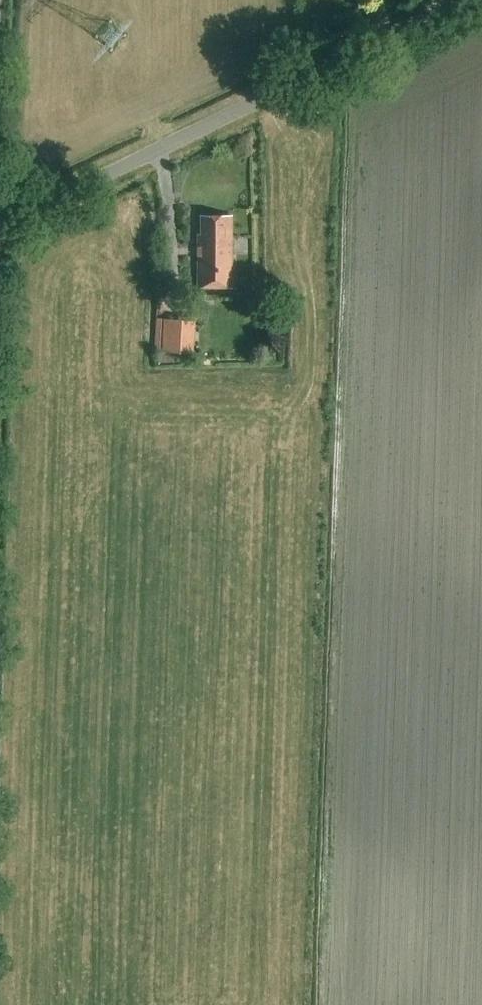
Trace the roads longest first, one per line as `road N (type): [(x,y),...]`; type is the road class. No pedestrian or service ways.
road 1 (unclassified): [(0,229),(155,148),(478,0)]

